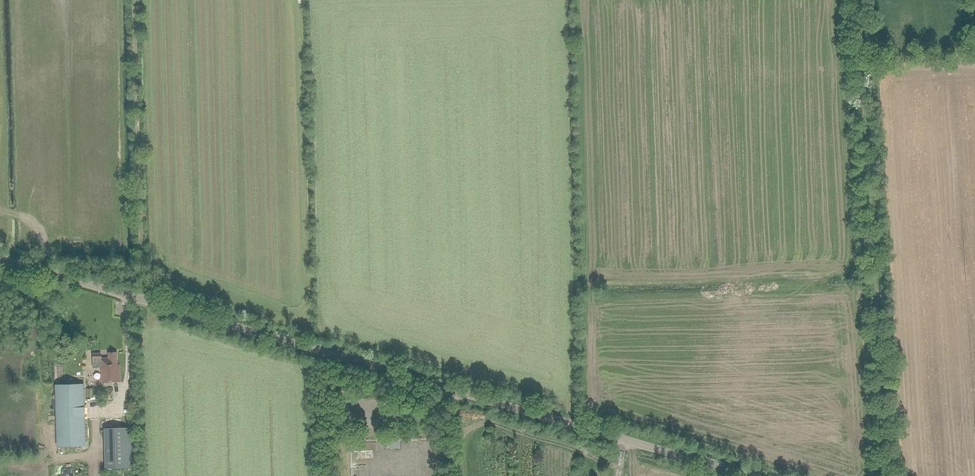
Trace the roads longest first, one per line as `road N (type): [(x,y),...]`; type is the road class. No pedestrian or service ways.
road 1 (tertiary): [(752,475),(0,258)]
road 2 (track): [(886,475),(860,0)]

